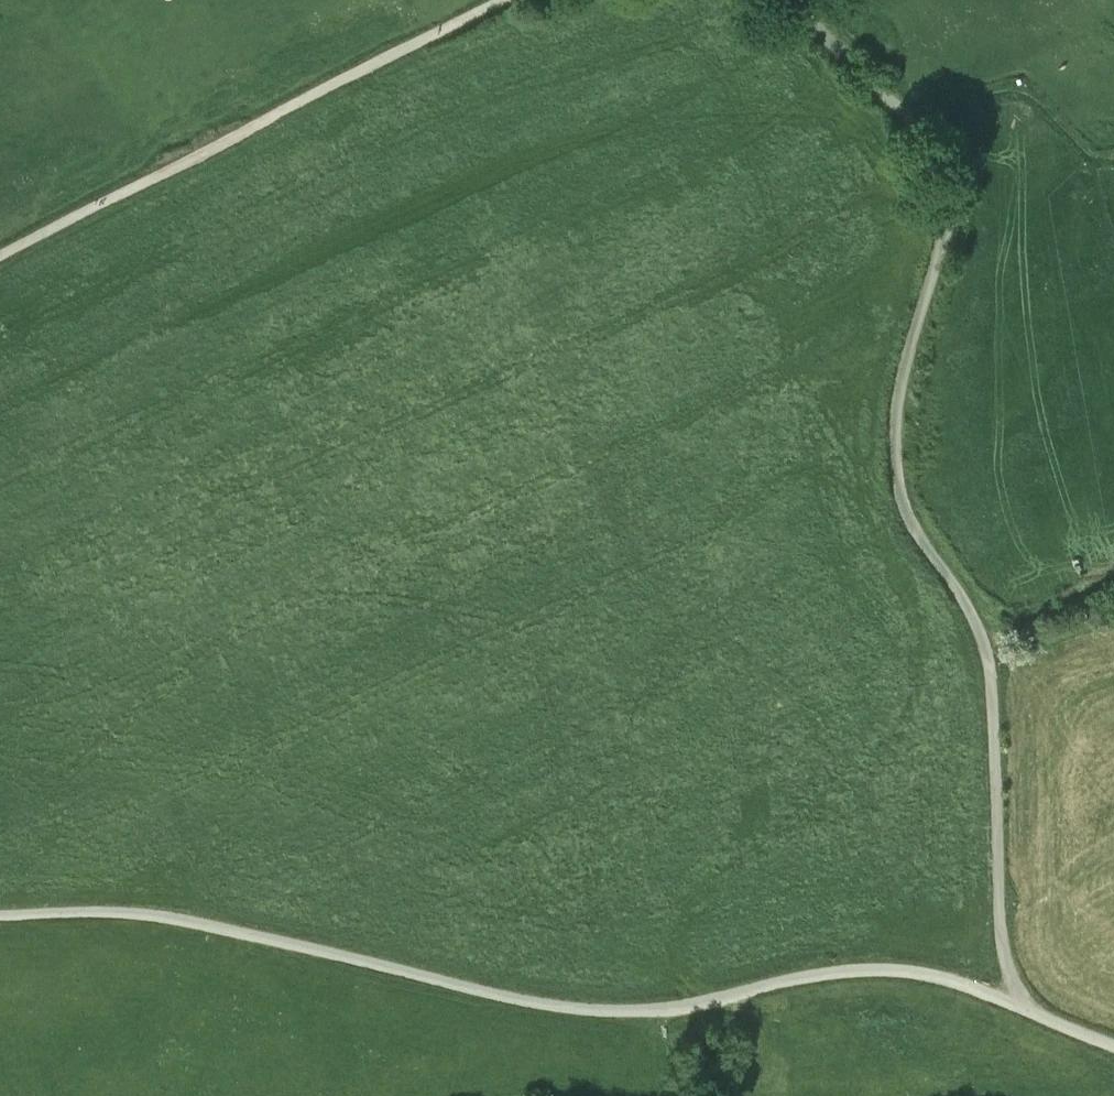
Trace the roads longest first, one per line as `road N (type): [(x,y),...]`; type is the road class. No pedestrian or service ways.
road 1 (track): [(804,0),(960,157),(955,216),(899,415),(899,461),(908,498),(970,601),(992,667),(999,921),(1021,1001)]
road 2 (track): [(0,915),(140,912),(605,1006),(753,983)]
road 3 (track): [(0,239),(486,0)]
road 4 (track): [(753,983),(881,963),(968,978),(1021,1001)]

